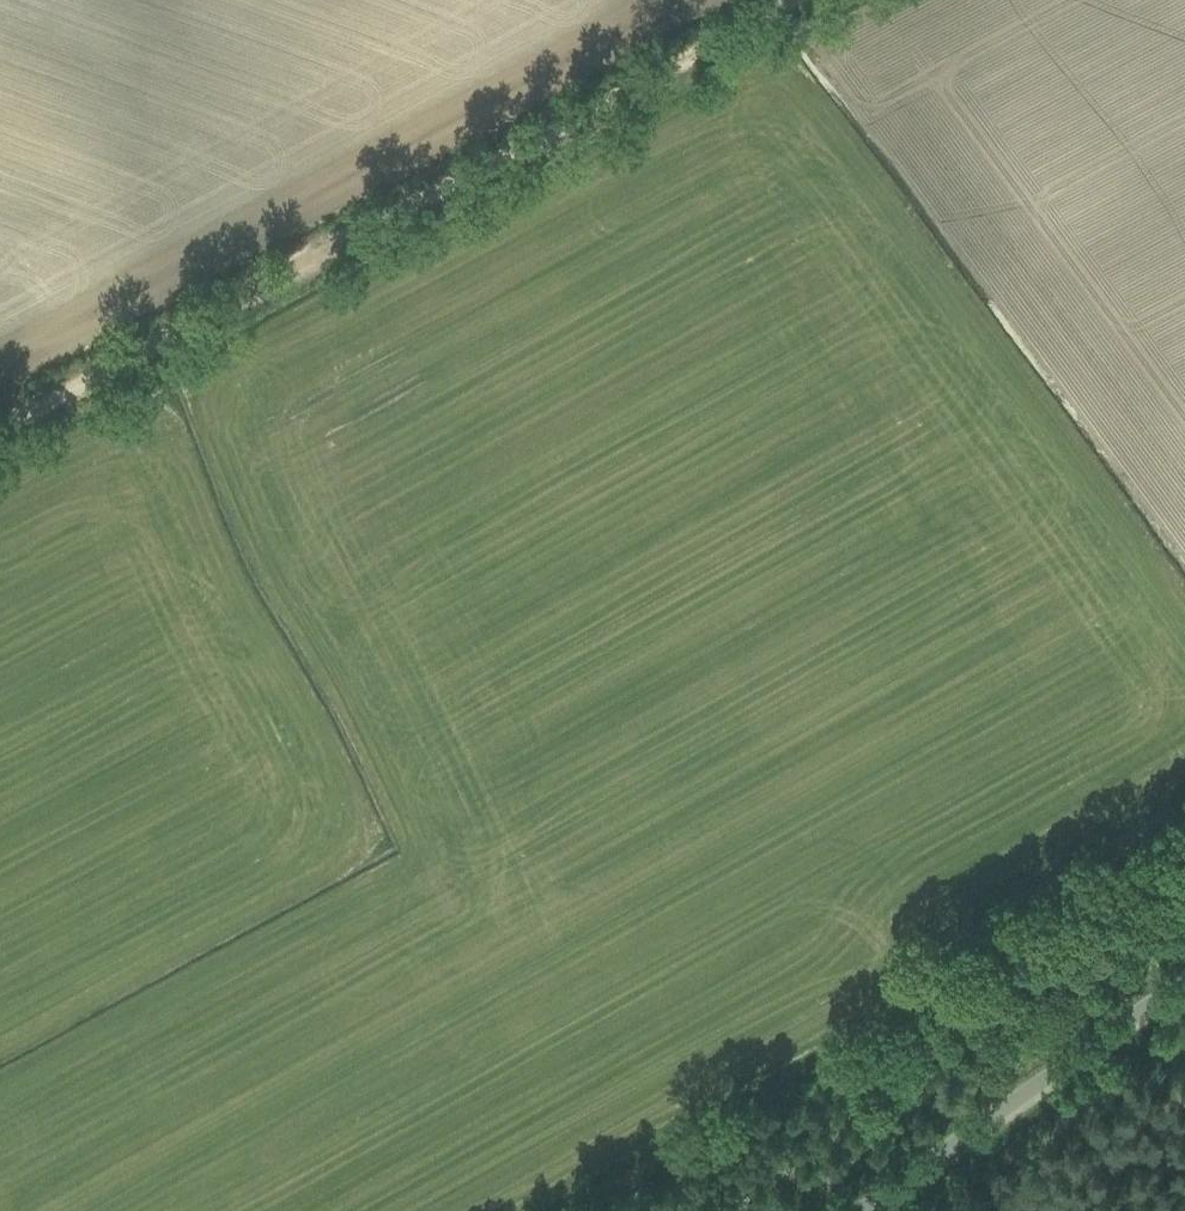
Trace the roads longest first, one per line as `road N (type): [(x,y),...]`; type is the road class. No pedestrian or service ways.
road 1 (track): [(802,0),(0,428)]
road 2 (unclassified): [(875,1210),(1184,988)]

